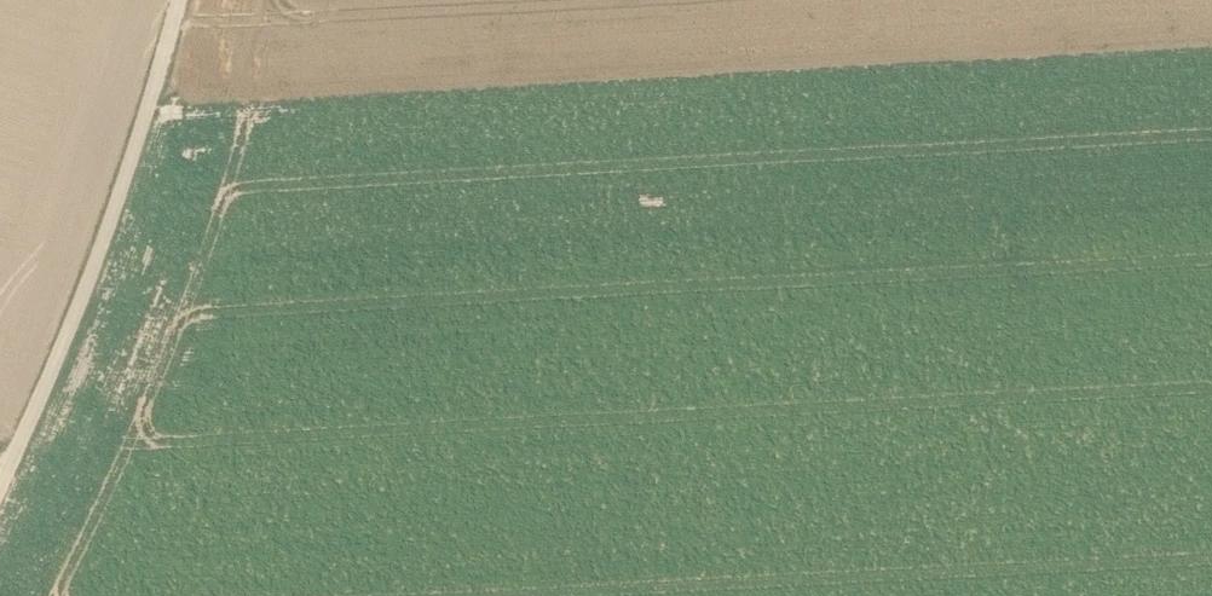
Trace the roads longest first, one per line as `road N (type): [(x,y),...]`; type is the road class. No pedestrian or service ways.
road 1 (unclassified): [(0,530),(32,473),(182,0)]

